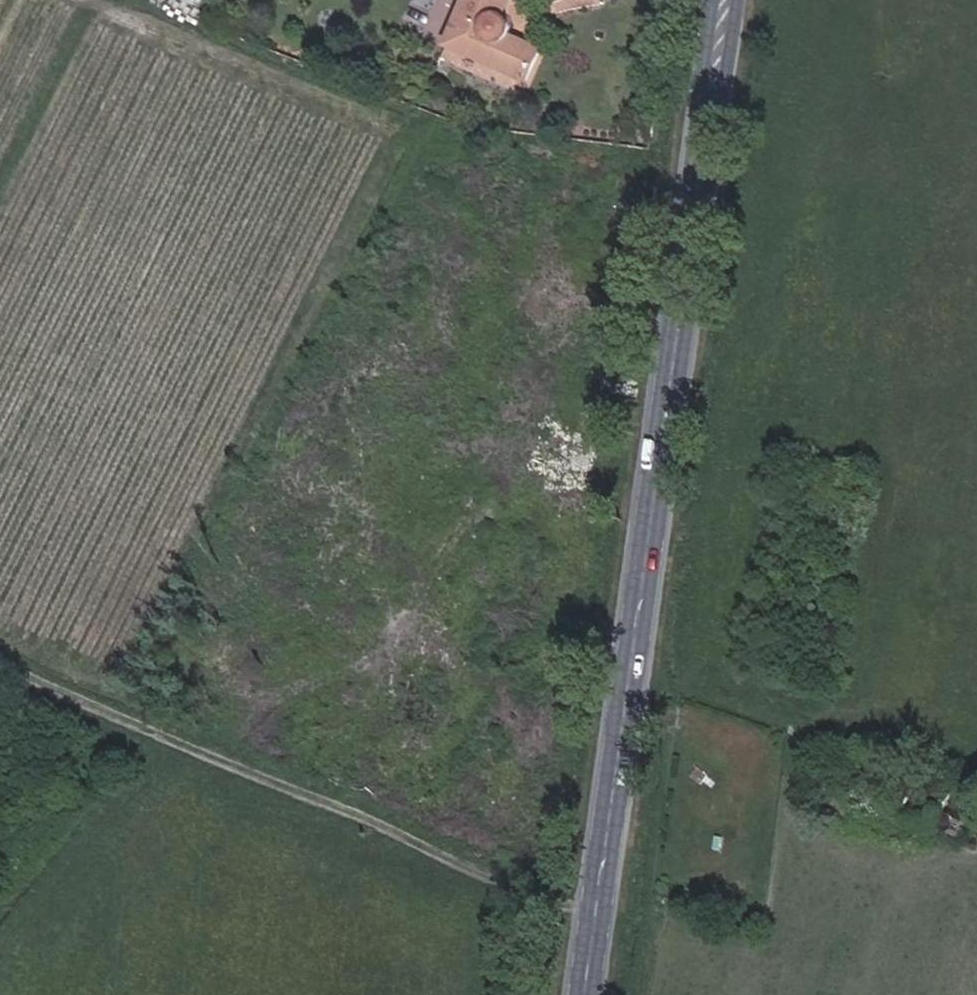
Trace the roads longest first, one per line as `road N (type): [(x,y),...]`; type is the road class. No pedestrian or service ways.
road 1 (secondary): [(586,994),(698,194)]
road 2 (secondary): [(698,194),(735,0)]
road 3 (secondary): [(711,0),(698,194)]

